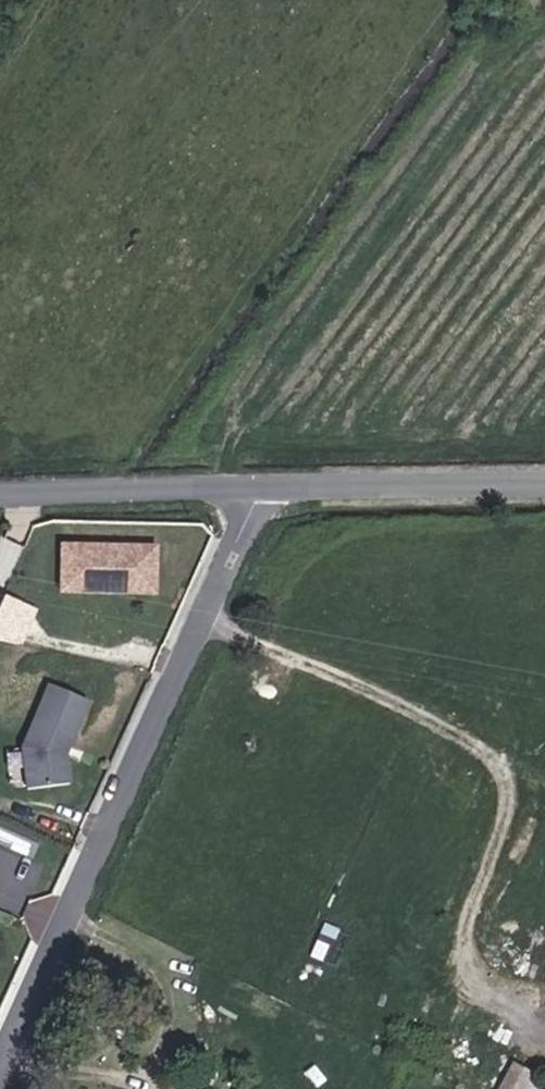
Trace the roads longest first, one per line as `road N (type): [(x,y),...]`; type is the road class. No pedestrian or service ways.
road 1 (residential): [(255,487),(254,507),(0,1067)]
road 2 (tertiary): [(255,487),(544,481)]
road 3 (tertiary): [(0,495),(255,487)]

